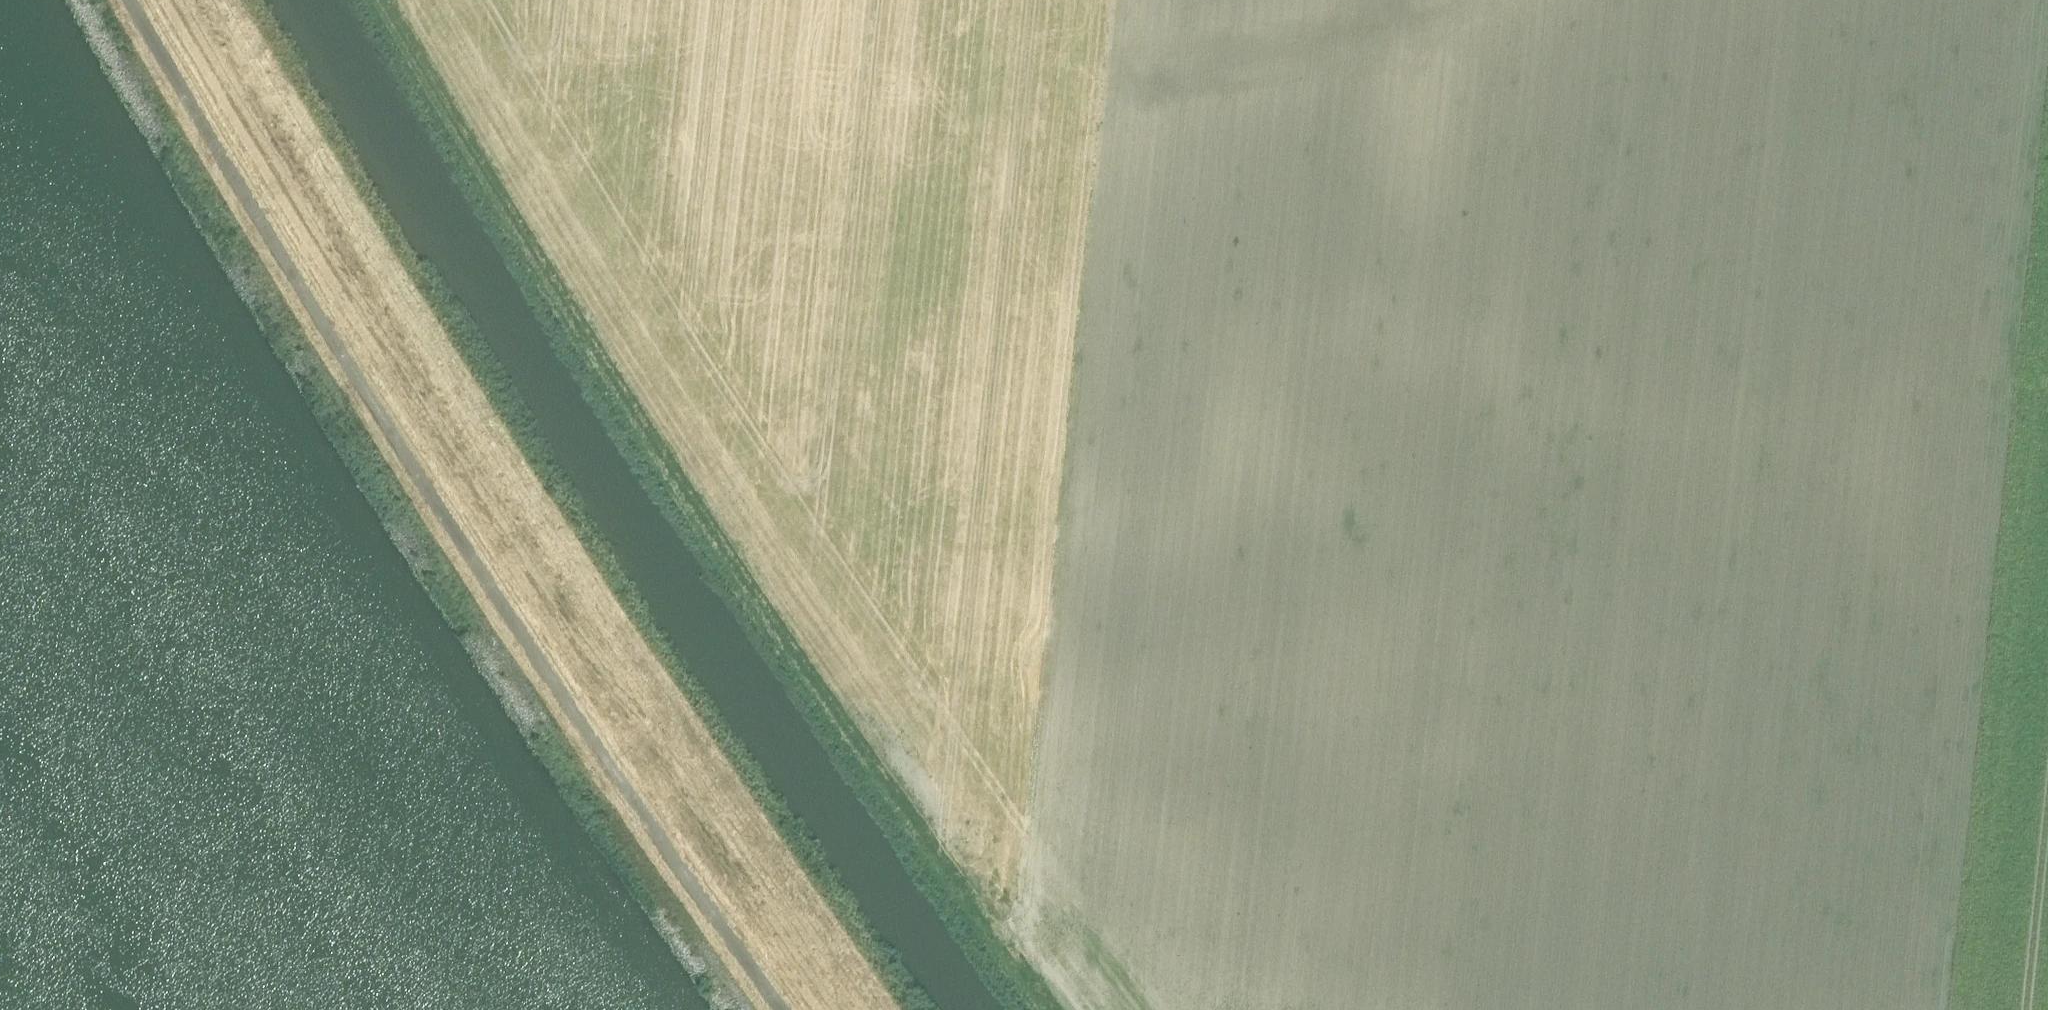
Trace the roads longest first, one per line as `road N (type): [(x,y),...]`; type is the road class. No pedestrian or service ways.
road 1 (unclassified): [(786,1009),(339,379),(127,0)]

